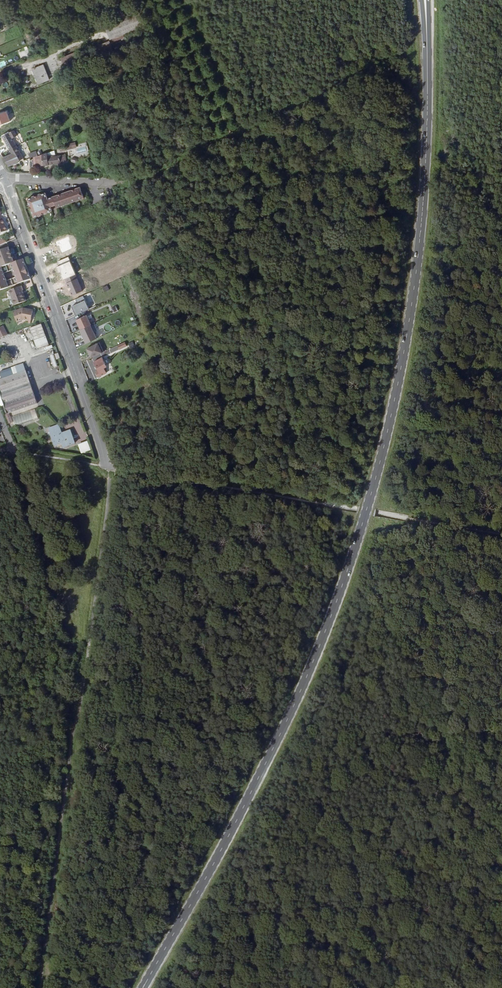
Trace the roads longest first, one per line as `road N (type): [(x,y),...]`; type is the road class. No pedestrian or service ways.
road 1 (primary): [(427,38),(417,269),(363,523),(291,711),(143,987)]
road 2 (track): [(41,987),(87,675),(106,469)]
road 3 (track): [(0,451),(501,536)]
road 4 (residential): [(106,469),(5,183)]
road 5 (track): [(168,0),(233,140)]

